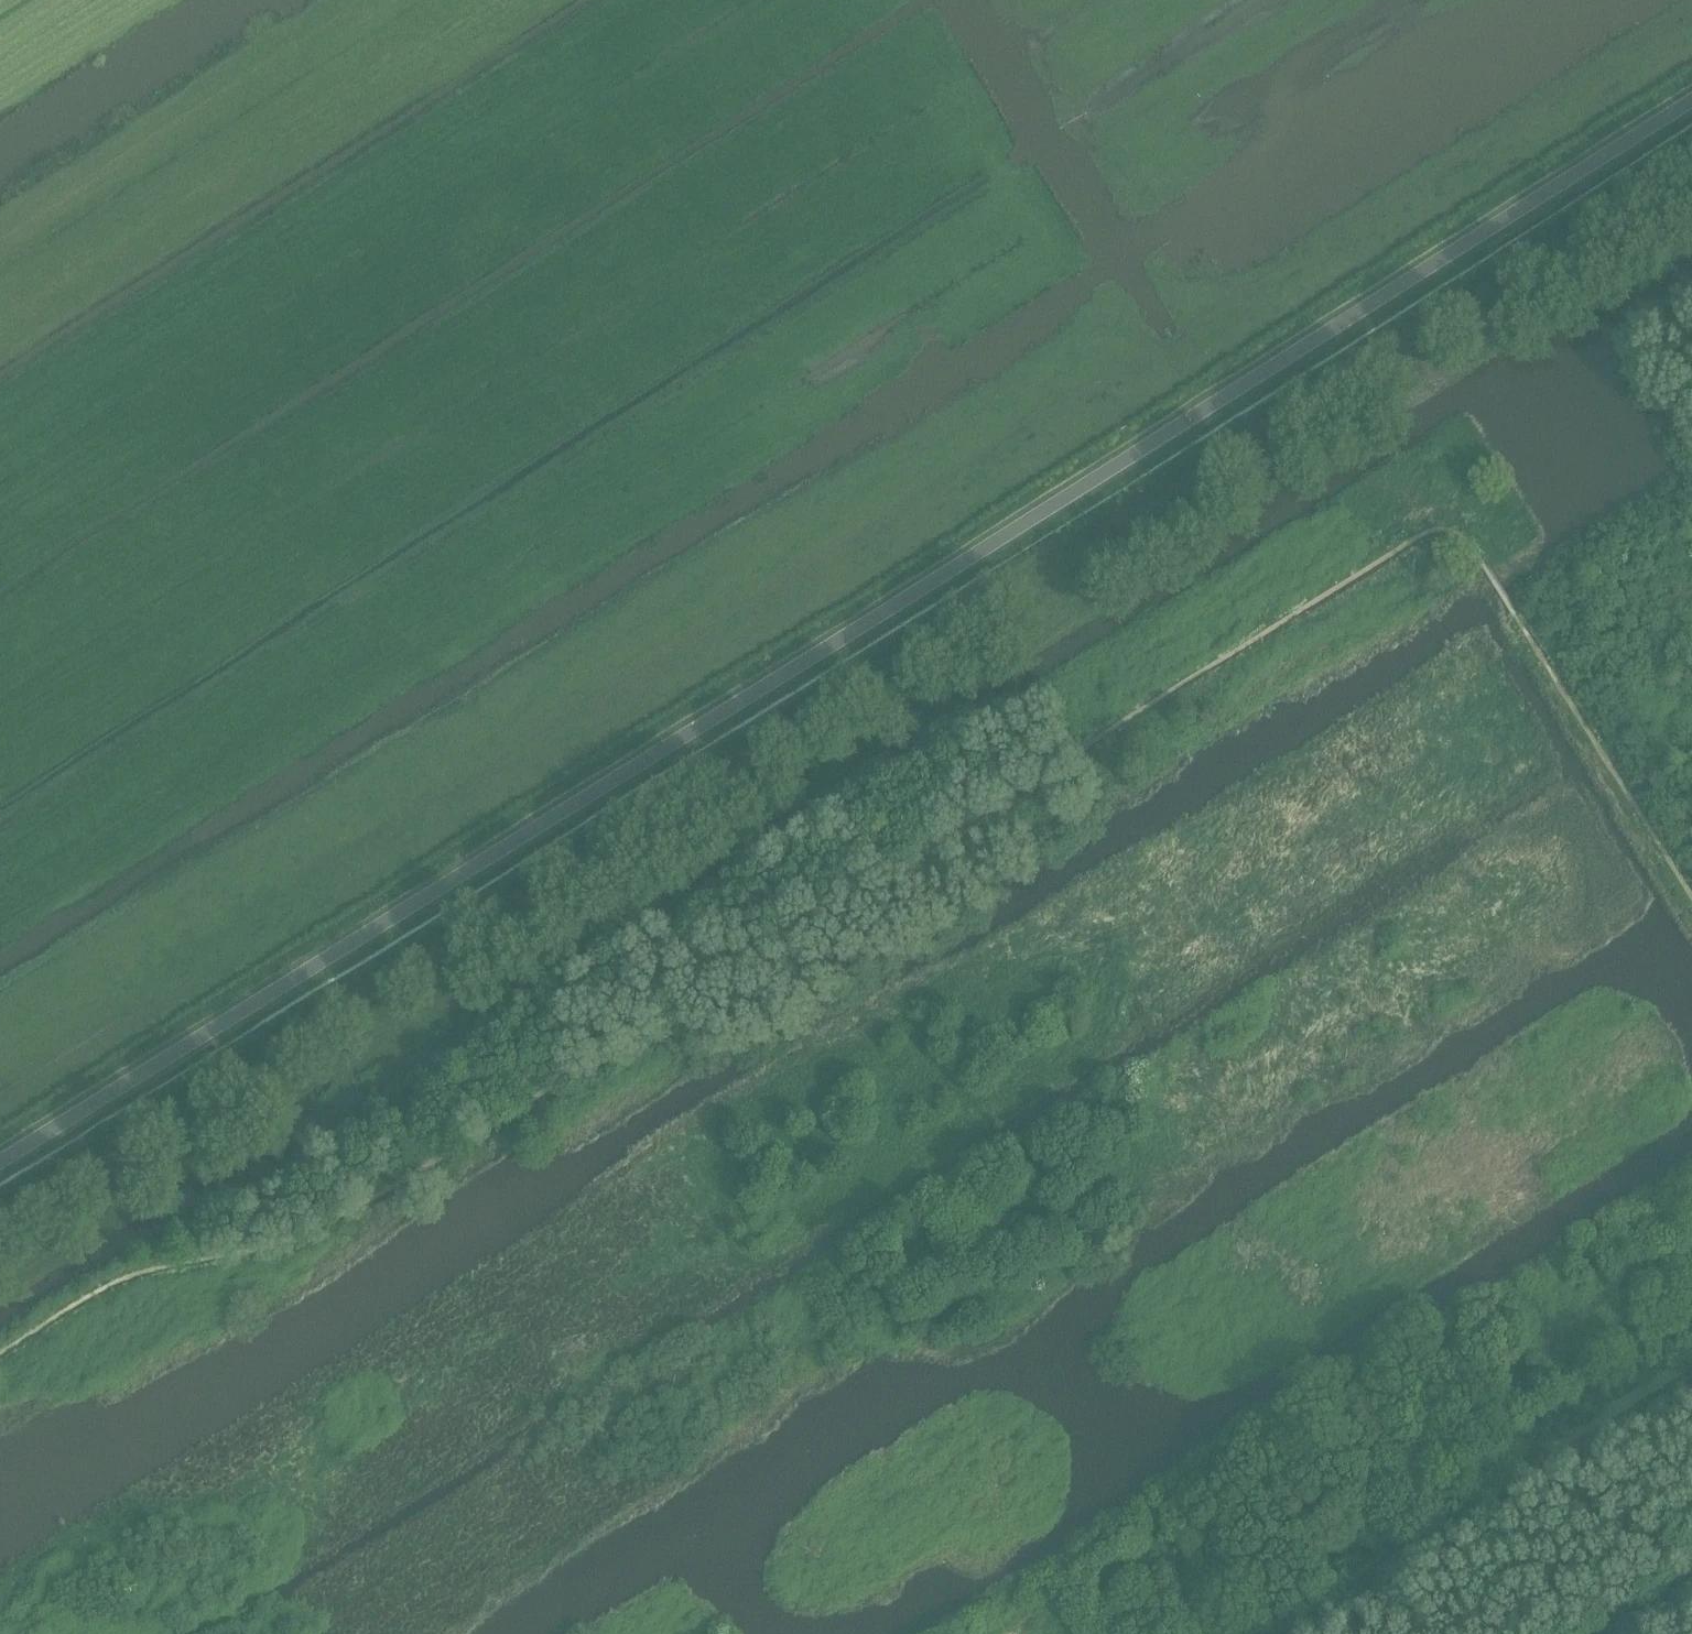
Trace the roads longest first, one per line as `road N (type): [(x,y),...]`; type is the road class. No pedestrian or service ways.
road 1 (track): [(995,0),(1098,160)]

